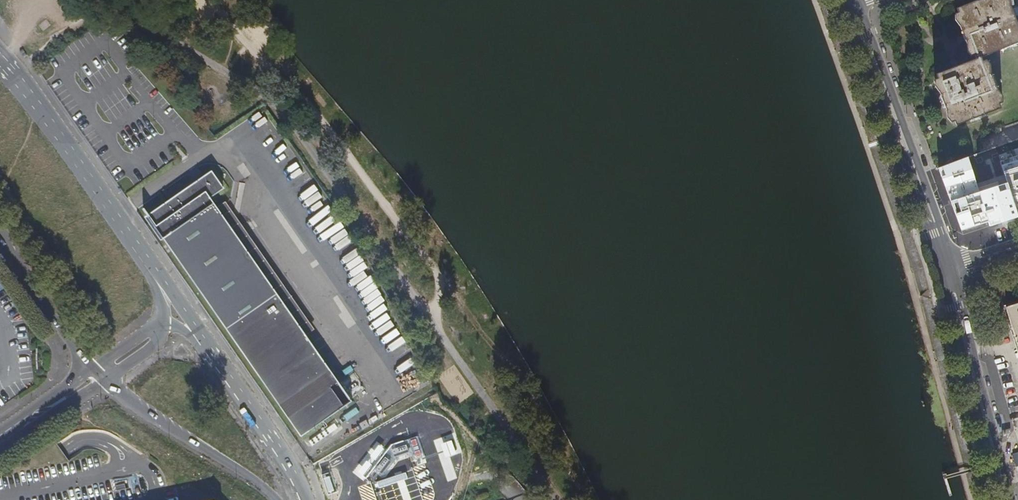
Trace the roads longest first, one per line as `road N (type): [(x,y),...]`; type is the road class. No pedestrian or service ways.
road 1 (secondary): [(181,314),(0,64)]
road 2 (secondary): [(936,233),(870,33),(849,3)]
road 3 (secondary): [(849,3),(887,125),(936,233)]
road 4 (secondary): [(299,499),(181,314)]
road 5 (secondary): [(1012,499),(953,289)]
road 6 (secondary): [(953,289),(1001,499)]
road 7 (secondary): [(94,379),(269,499)]
road 8 (secondary): [(0,237),(94,379)]

